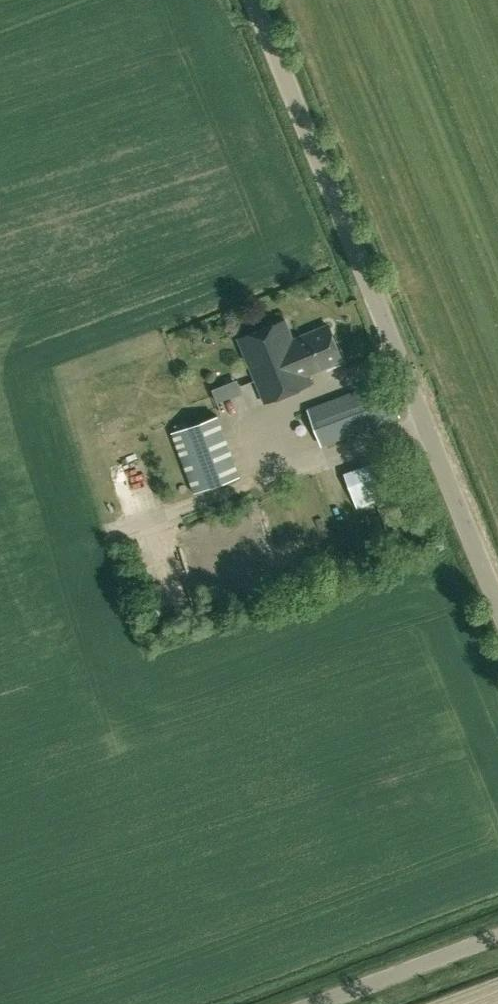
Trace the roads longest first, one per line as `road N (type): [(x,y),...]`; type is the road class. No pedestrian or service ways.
road 1 (unclassified): [(497,608),(253,0)]
road 2 (unclassified): [(349,1003),(497,950)]

